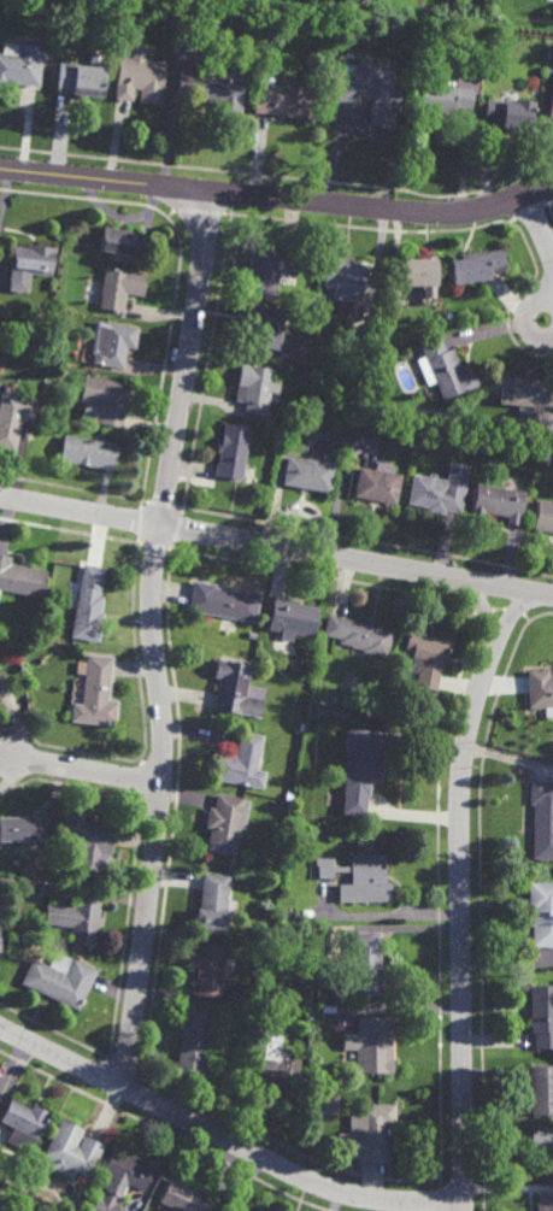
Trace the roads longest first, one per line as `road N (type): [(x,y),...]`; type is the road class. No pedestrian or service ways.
road 1 (residential): [(214,192),(153,571),(161,783),(124,1088)]
road 2 (residential): [(542,592),(493,645),(460,784),(465,1210)]
road 3 (residential): [(0,496),(552,594)]
road 4 (residential): [(0,168),(455,213),(552,178)]
road 5 (residential): [(465,1204),(371,1199),(323,1187),(0,1026)]
road 6 (residential): [(161,783),(11,754)]

